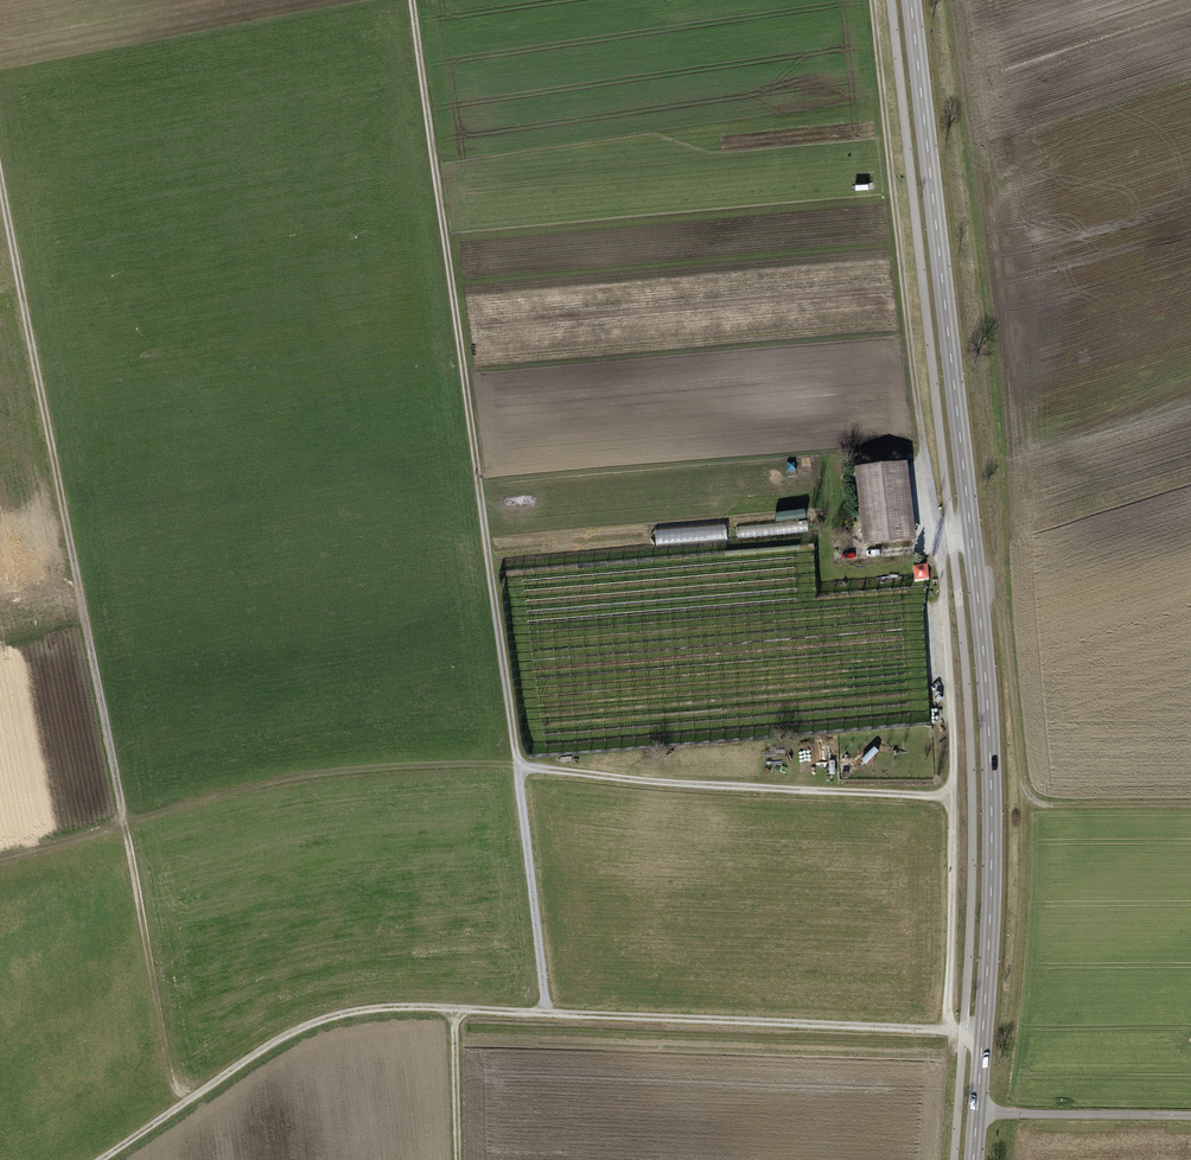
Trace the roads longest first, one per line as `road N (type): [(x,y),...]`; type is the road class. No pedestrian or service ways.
road 1 (track): [(413,0),(547,1012),(984,1030)]
road 2 (secondary): [(975,1159),(993,832),(989,717),(911,0)]
road 3 (track): [(872,0),(941,582),(952,729),(951,1028)]
road 4 (track): [(175,1110),(0,173)]
road 5 (track): [(1004,599),(999,442),(945,0)]
road 6 (track): [(547,1012),(384,1006),(331,1015),(284,1037),(97,1159)]
road 7 (track): [(518,760),(534,769),(676,782),(934,796),(953,787)]
road 8 (track): [(978,586),(1004,599),(1028,795),(1045,805),(1190,804)]
road 9 (track): [(1190,1117),(978,1115)]
road 10 (track): [(460,1159),(455,1008)]
road 11 (track): [(972,531),(938,547),(839,557)]

